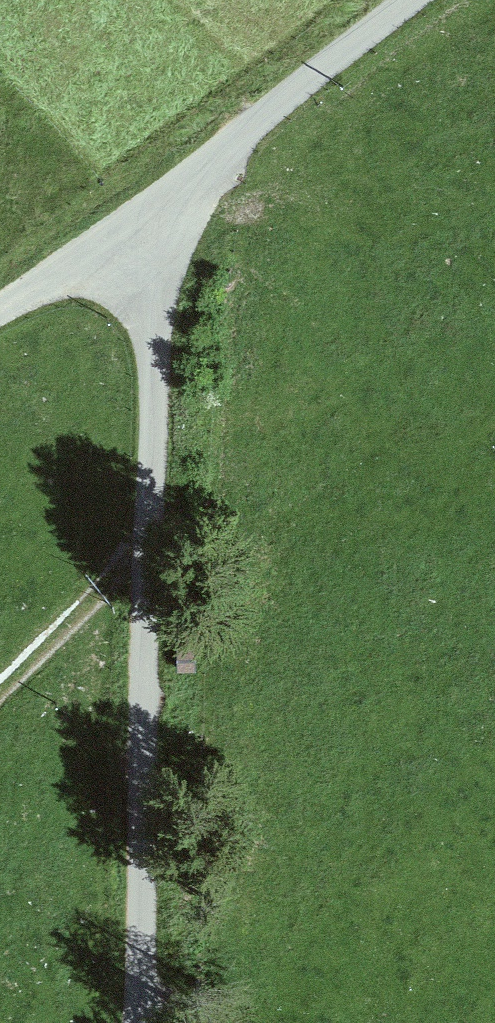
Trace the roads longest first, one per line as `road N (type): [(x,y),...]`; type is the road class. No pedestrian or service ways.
road 1 (unclassified): [(146,220),(140,1022)]
road 2 (unclassified): [(434,0),(146,220)]
road 3 (track): [(0,694),(144,539)]
road 4 (unclassified): [(146,220),(0,306)]

